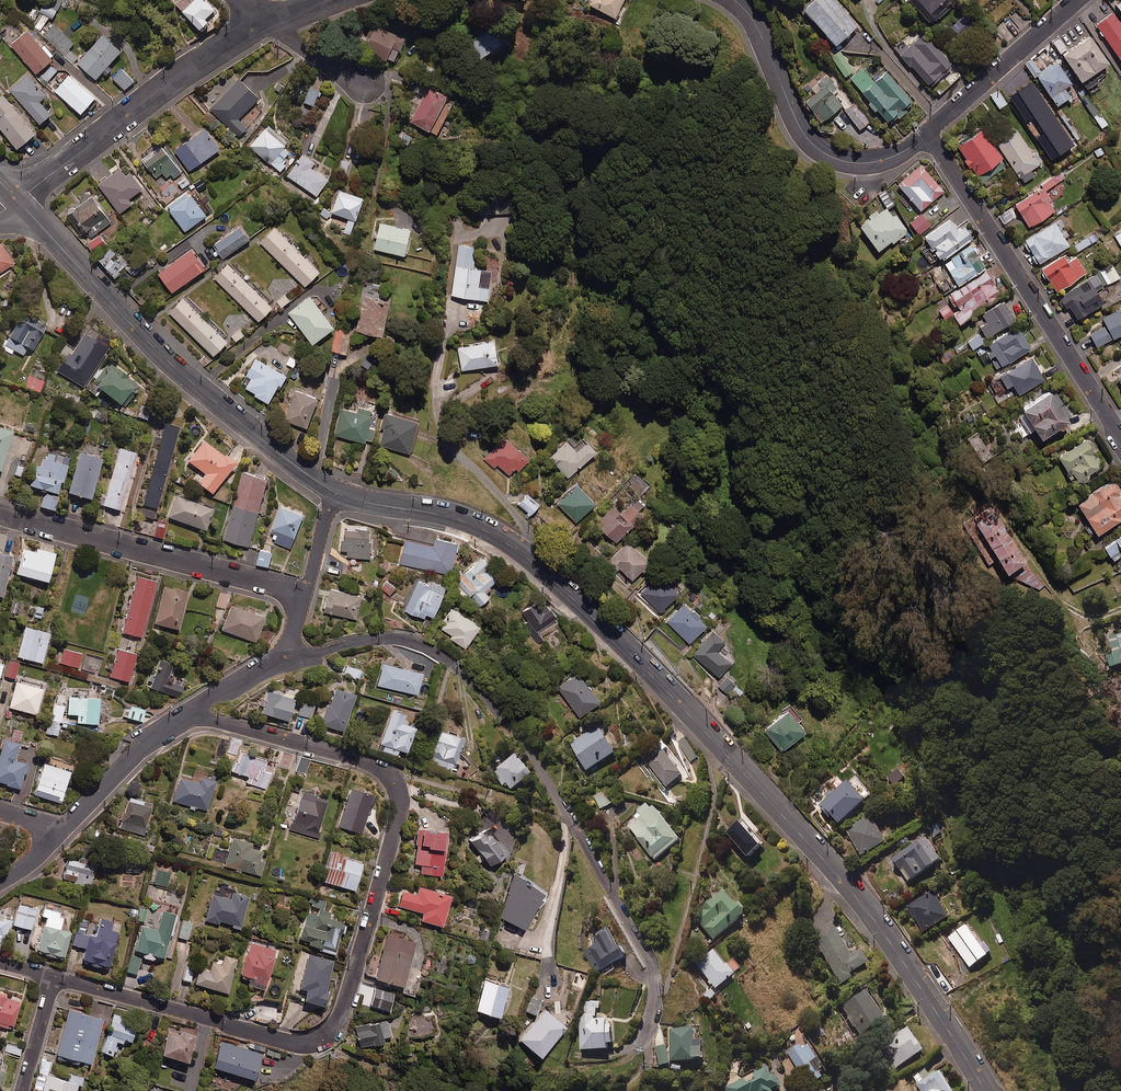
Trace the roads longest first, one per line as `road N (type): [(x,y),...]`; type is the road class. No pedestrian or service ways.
road 1 (tertiary): [(980,1090),(853,893),(634,658),(502,541),(441,516),(335,494)]
road 2 (residential): [(187,714),(383,767),(392,781),(398,820),(340,1022),(325,1036),(293,1044),(52,977)]
road 3 (residential): [(287,661),(391,638),(418,643),(455,666),(531,756),(649,959),(653,999),(642,1041)]
road 4 (tertiary): [(335,494),(178,370),(18,199)]
road 5 (residential): [(1120,441),(927,133)]
road 6 (residential): [(306,595),(0,514)]
road 7 (residential): [(267,21),(18,199)]
road 8 (residential): [(927,133),(877,163),(828,154),(802,128),(752,17),(735,0)]
road 9 (residential): [(1078,0),(927,133)]
road 10 (residential): [(65,830),(187,714)]

